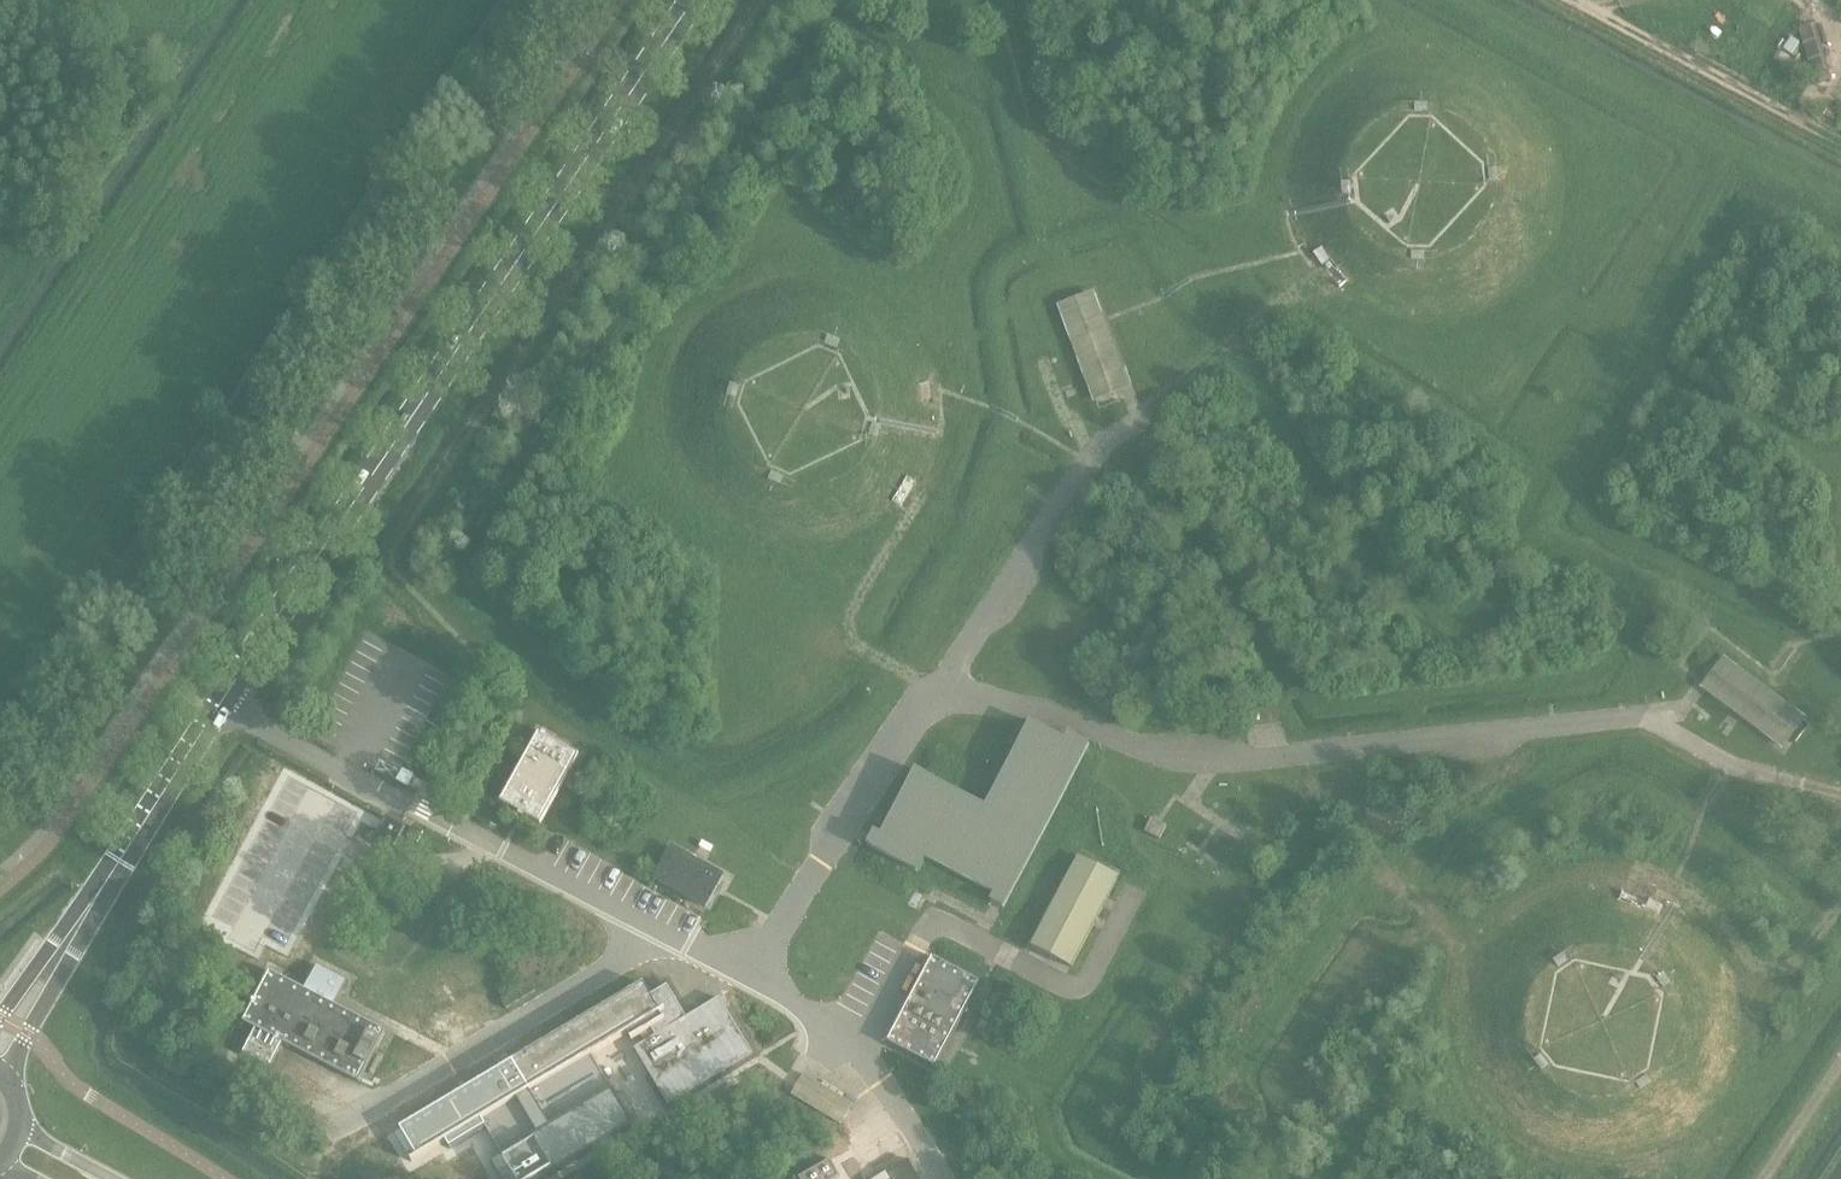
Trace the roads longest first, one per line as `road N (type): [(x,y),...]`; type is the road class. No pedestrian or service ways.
road 1 (track): [(856,645),(784,714),(747,734),(707,742),(596,691),(487,580),(479,557),(487,535),(823,33),(841,32),(929,88)]
road 2 (tertiary): [(68,944),(693,0)]
road 3 (track): [(1269,389),(1394,577),(1437,607),(1483,603),(1533,524),(1737,138)]
road 4 (track): [(1840,570),(1833,495),(1840,466),(1685,384),(1576,310),(1560,307),(1484,329),(1402,331),(1319,299),(1274,259)]
road 5 (track): [(1661,367),(1582,519),(1800,624),(1840,611)]
road 6 (track): [(1478,0),(1840,194)]
road 7 (track): [(1840,138),(1583,0)]
road 8 (track): [(944,691),(856,645),(850,620),(924,494)]
road 9 (track): [(1523,540),(1704,615)]
road 10 (tertiary): [(5,1076),(56,986),(68,944)]

